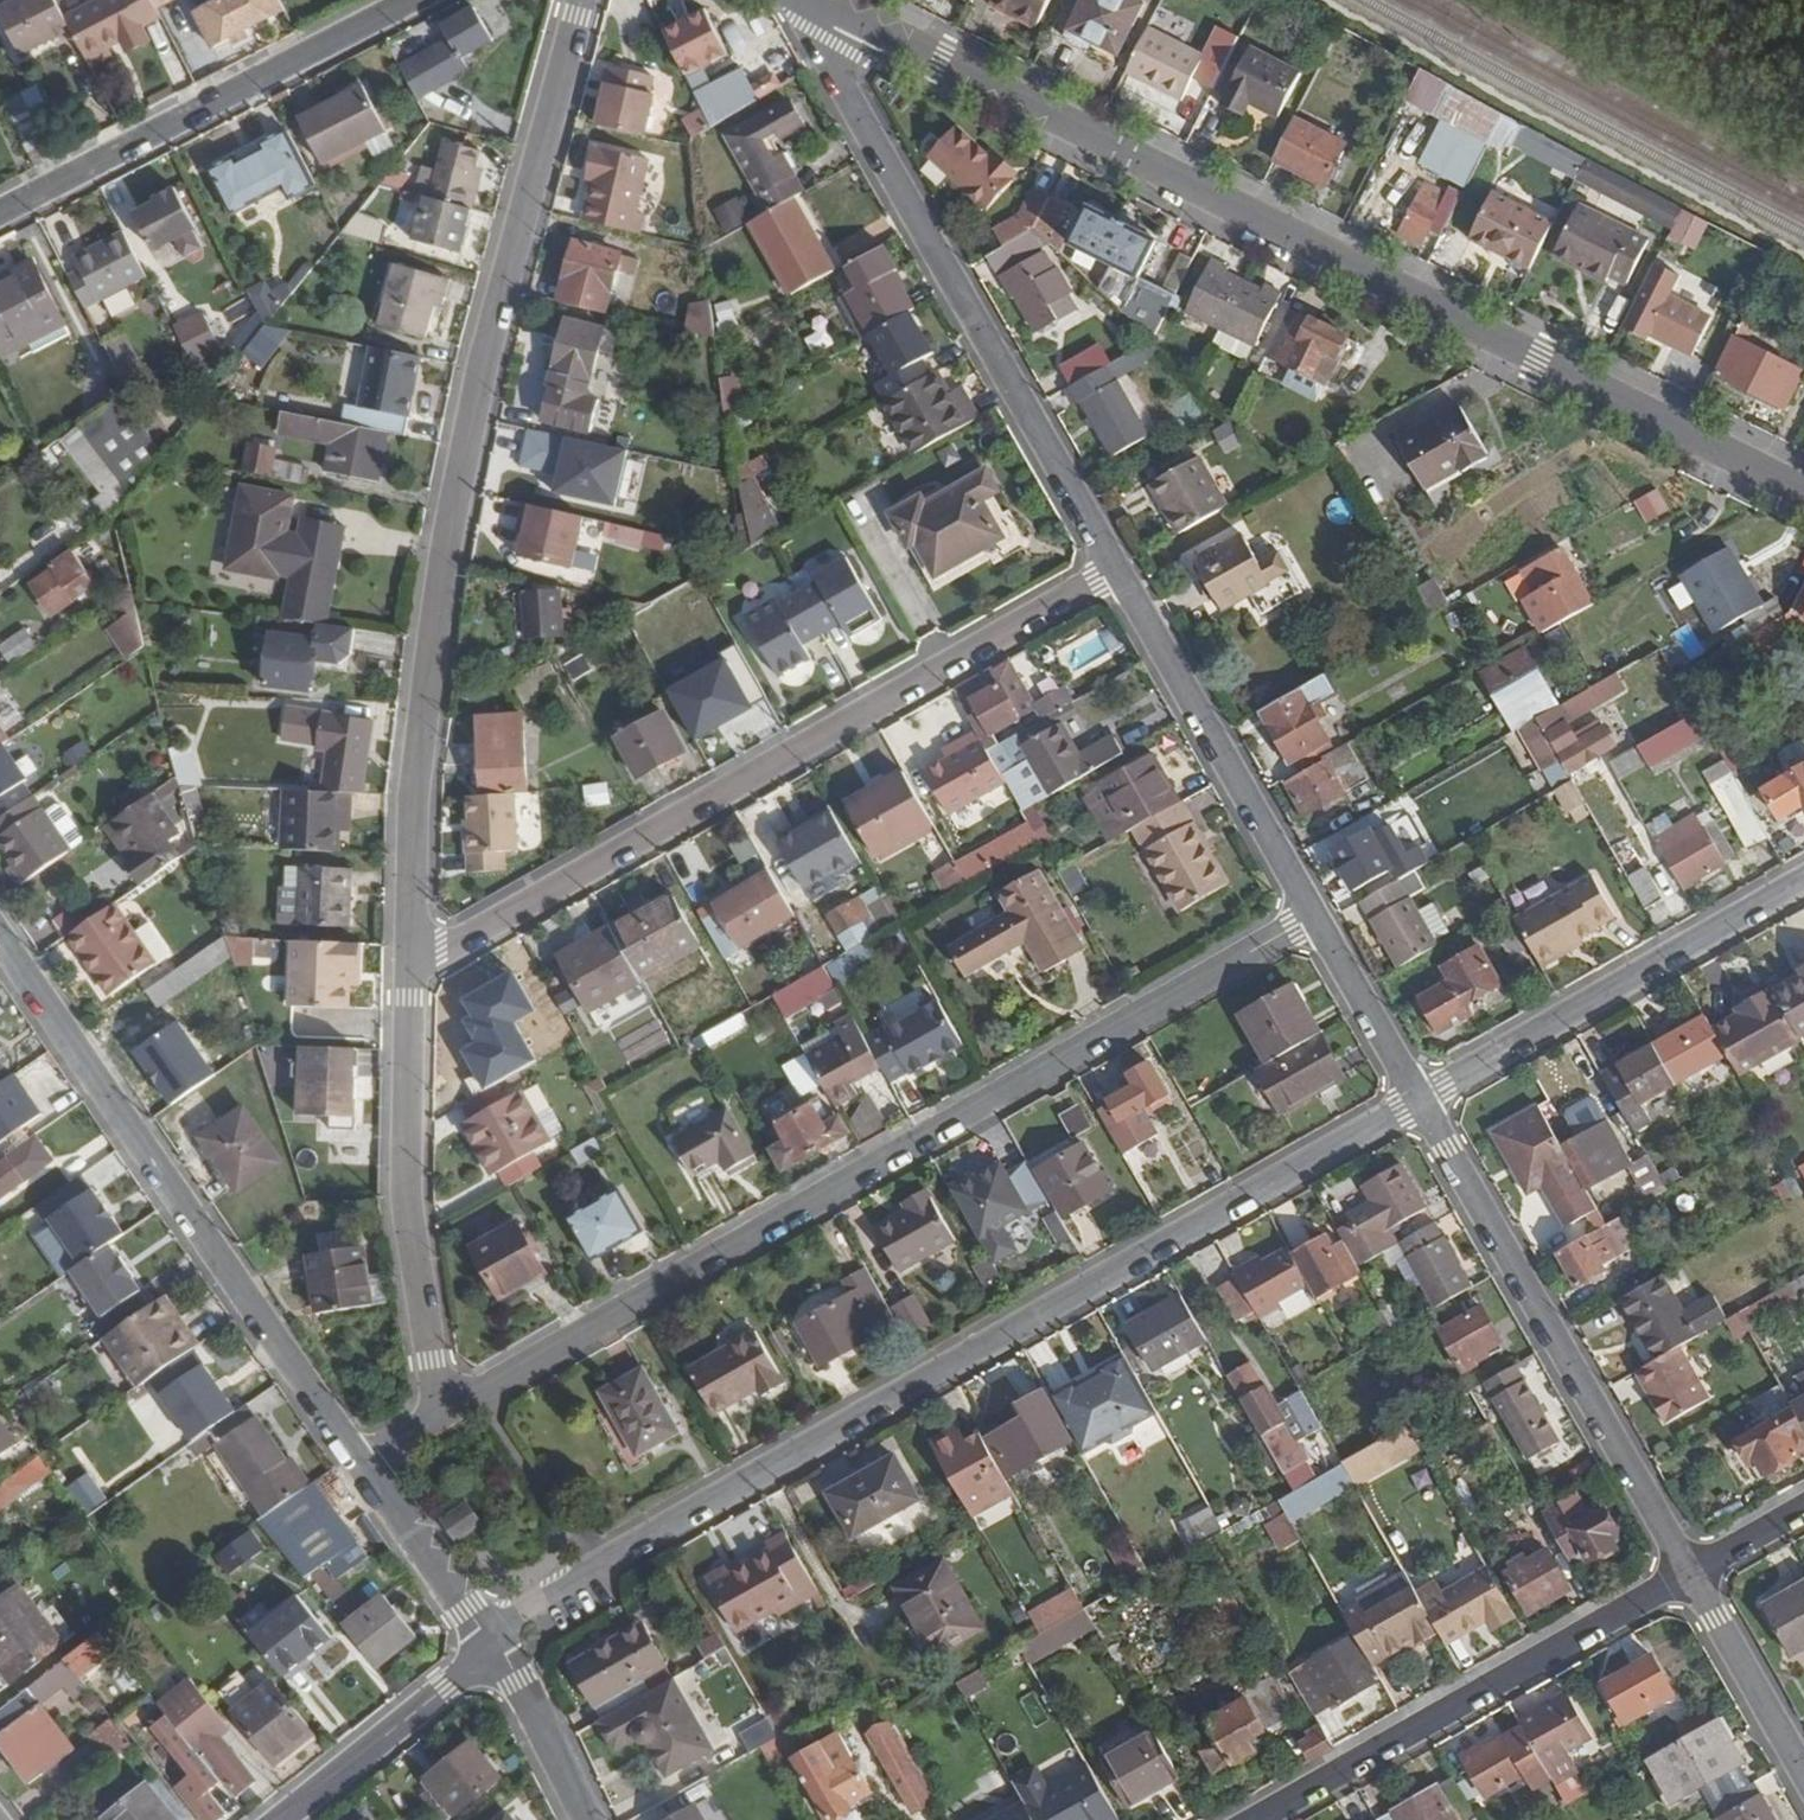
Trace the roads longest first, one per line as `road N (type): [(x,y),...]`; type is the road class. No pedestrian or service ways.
road 1 (residential): [(830,6),(1803,495)]
road 2 (residential): [(1417,1104),(598,1576),(499,1648)]
road 3 (residential): [(438,1418),(1314,916)]
road 4 (residential): [(409,969),(414,799),(446,530),(581,0)]
road 5 (residential): [(1117,567),(409,969)]
road 6 (residential): [(361,1461),(0,937)]
road 7 (residential): [(830,6),(839,78),(1117,567)]
road 8 (residential): [(1417,1104),(1694,1579)]
road 9 (residential): [(1258,1819),(1694,1579)]
road 10 (residential): [(0,216),(422,0)]
road 11 (residential): [(438,1418),(408,1204),(409,969)]
road 12 (residential): [(1803,884),(1417,1104)]
road 13 (residential): [(1117,567),(1314,916)]
road 14 (residential): [(284,1819),(499,1648)]
road 15 (residential): [(499,1648),(361,1461)]
road 16 (residential): [(1694,1579),(1803,1773)]
road 17 (residential): [(1314,916),(1417,1104)]
road 18 (residential): [(593,1819),(499,1648)]
road 19 (residential): [(1694,1579),(1803,1516)]

